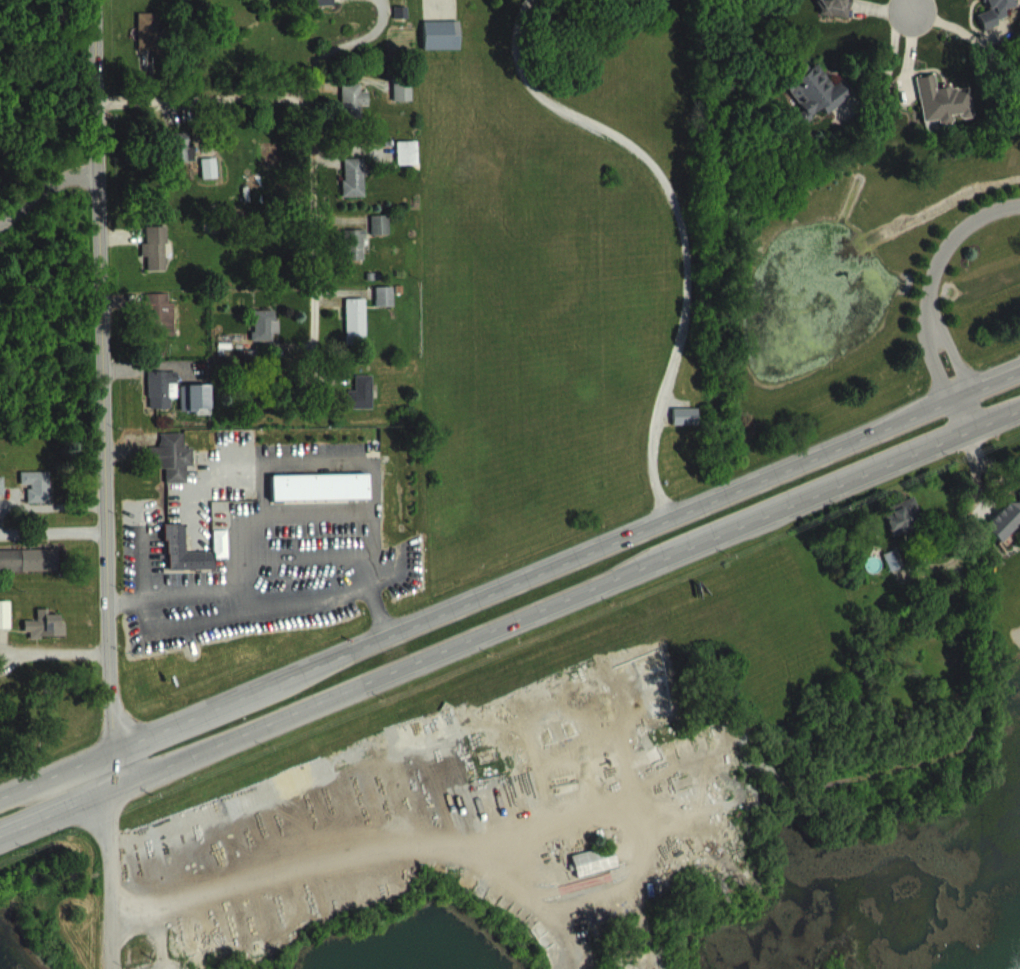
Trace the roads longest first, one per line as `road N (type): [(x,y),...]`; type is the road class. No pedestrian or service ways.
road 1 (trunk): [(1019,342),(113,746)]
road 2 (trunk): [(110,788),(1019,417)]
road 3 (secondary): [(112,968),(95,0)]
road 4 (residential): [(313,370),(305,105),(274,94),(96,102)]
road 5 (residential): [(934,377),(917,298),(972,217),(1019,208)]
road 6 (trunk): [(113,746),(0,794)]

